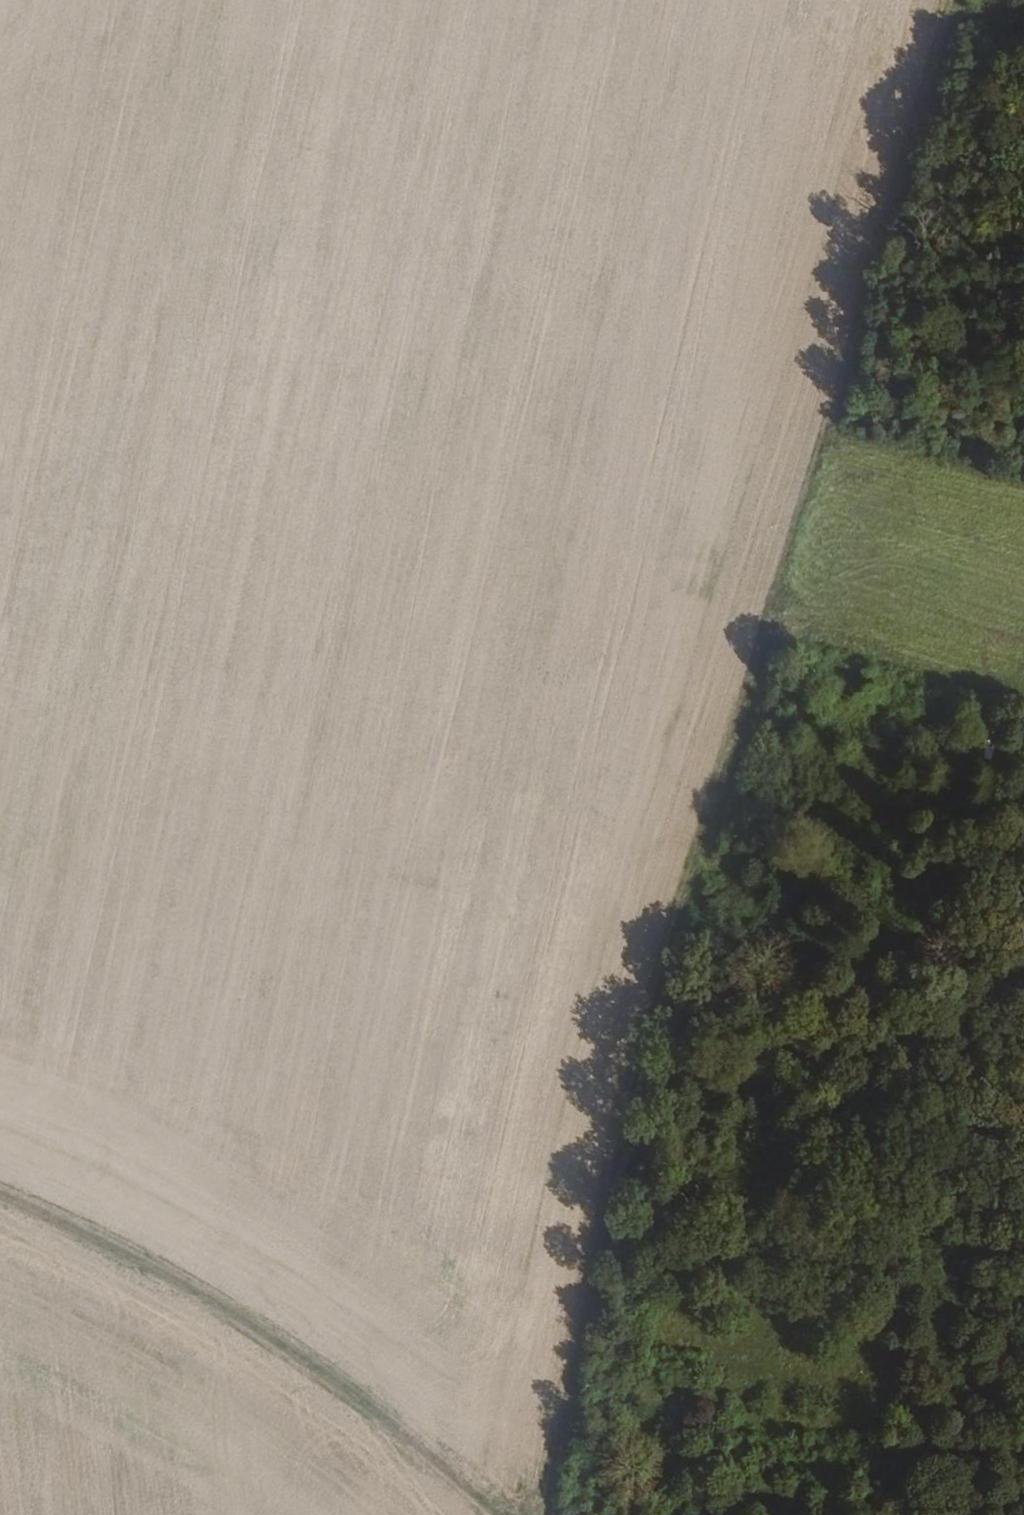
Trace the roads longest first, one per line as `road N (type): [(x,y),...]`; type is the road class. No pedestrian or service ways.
road 1 (track): [(500,1514),(341,1384),(184,1290),(0,1202)]

